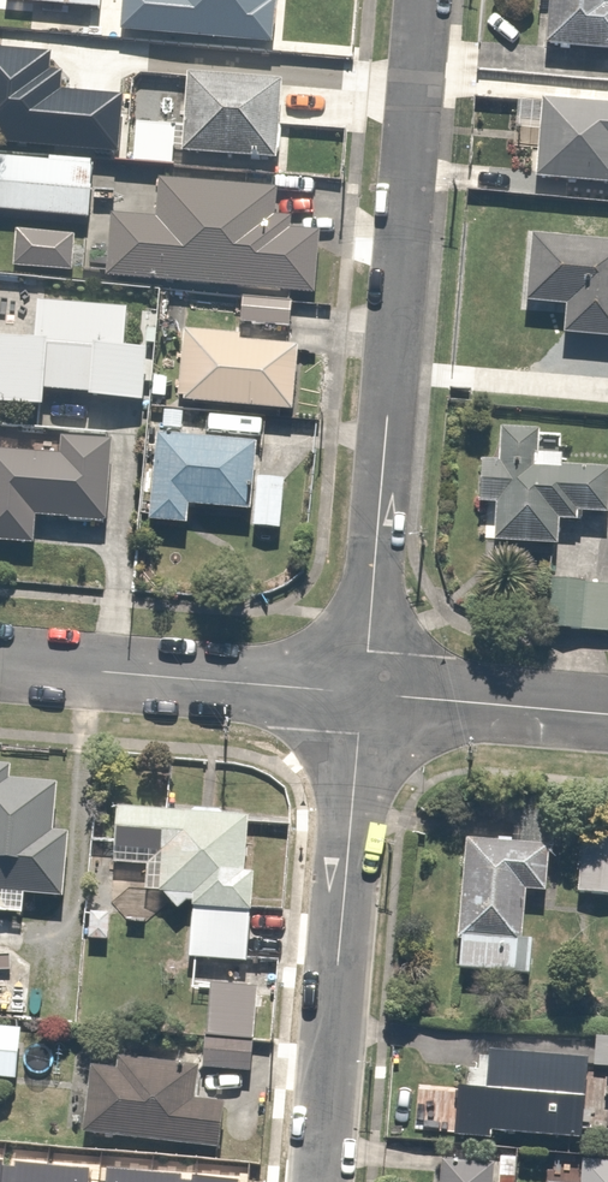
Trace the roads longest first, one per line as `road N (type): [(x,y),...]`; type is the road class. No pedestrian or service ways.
road 1 (residential): [(424,0),(363,695)]
road 2 (residential): [(363,695),(320,1181)]
road 3 (residential): [(0,664),(363,695)]
road 4 (residential): [(607,713),(363,695)]

